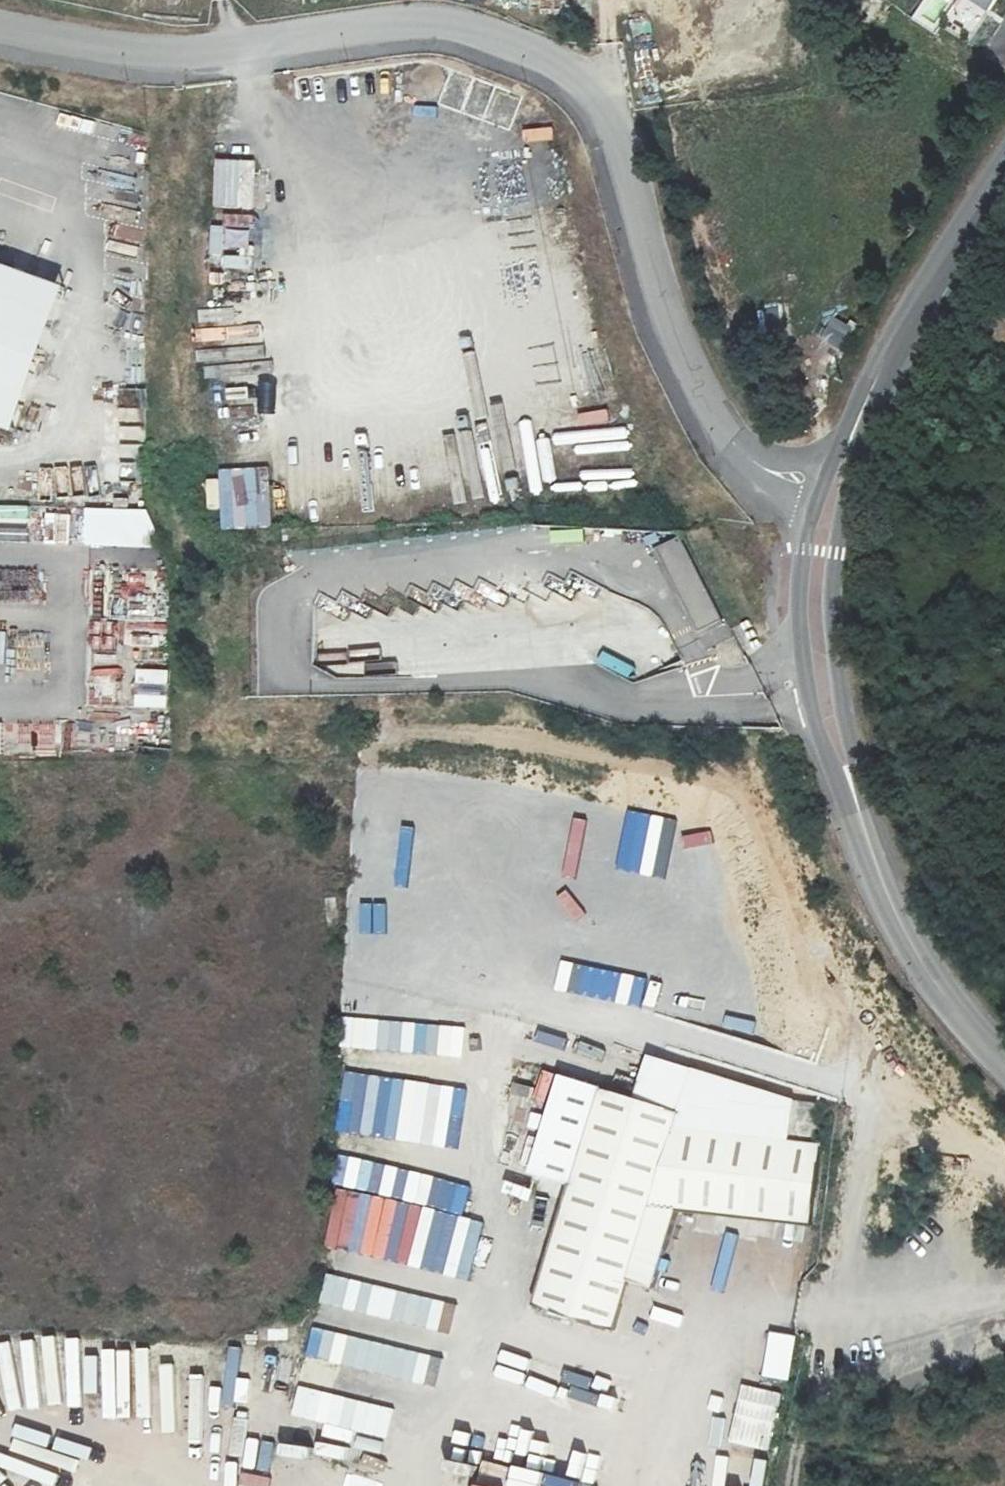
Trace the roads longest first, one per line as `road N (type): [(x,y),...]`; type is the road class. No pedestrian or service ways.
road 1 (residential): [(0,26),(160,55),(436,17),(528,47),(599,85),(621,126),(671,321),(733,443),(800,487),(834,490)]
road 2 (unclassified): [(1004,1062),(904,930),(859,812),(821,684),(814,615),(818,550),(834,490)]
road 3 (unclassified): [(834,490),(859,419),(1004,175)]
road 4 (track): [(794,1485),(799,1444),(862,1303)]

